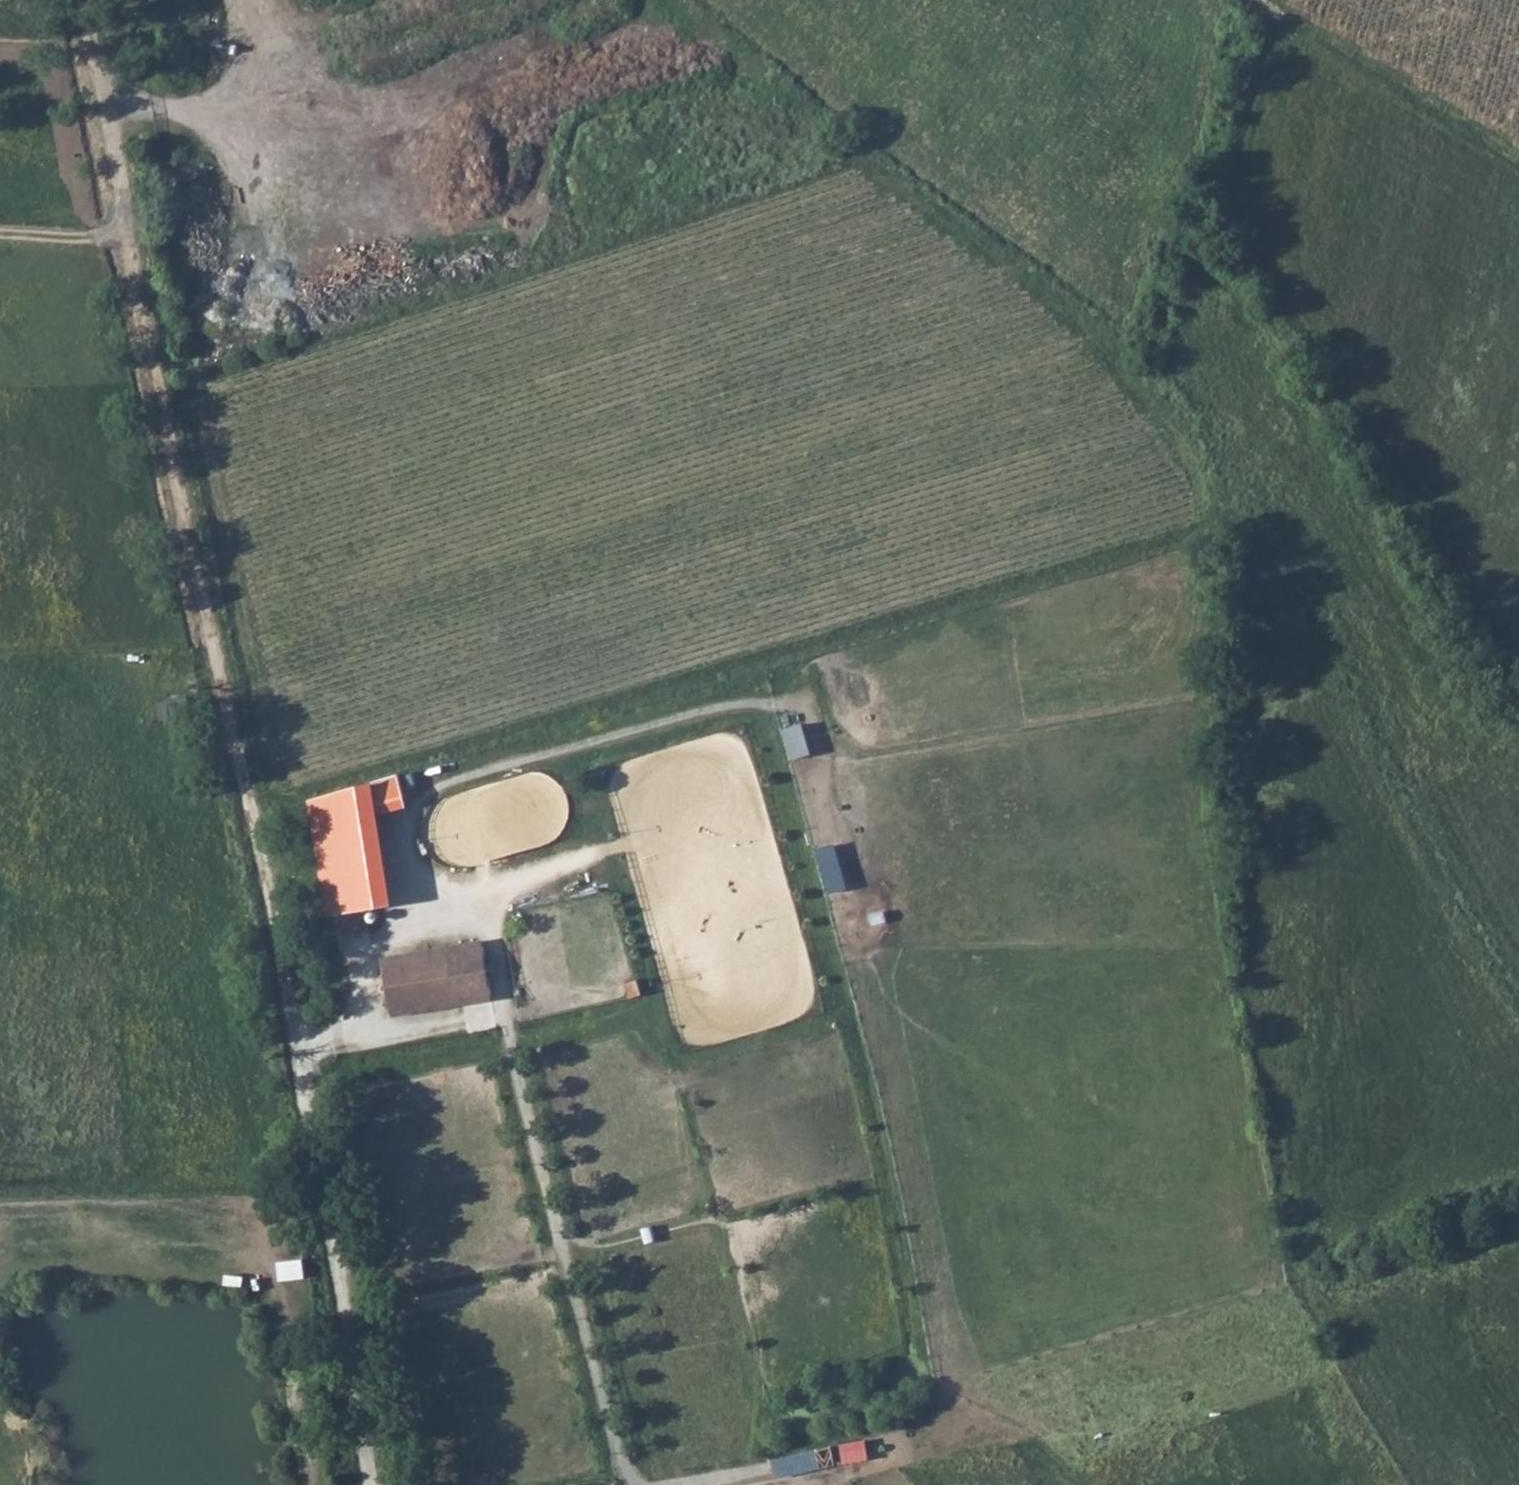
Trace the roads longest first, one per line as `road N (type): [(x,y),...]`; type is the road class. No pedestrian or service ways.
road 1 (track): [(85,0),(181,508),(285,961),(372,1484)]

